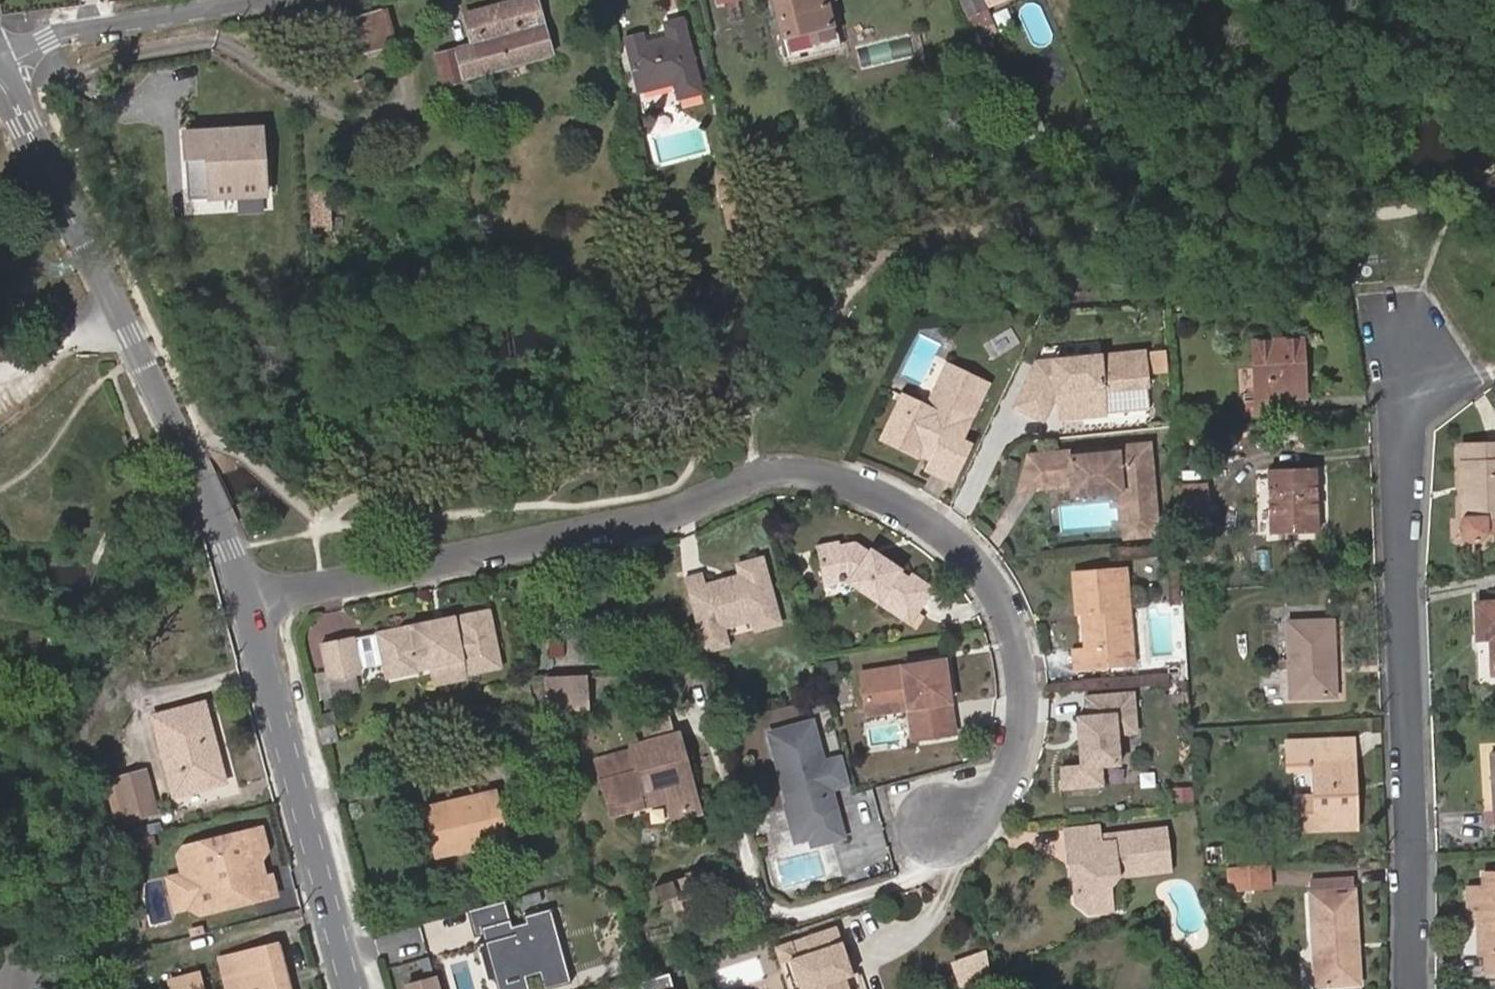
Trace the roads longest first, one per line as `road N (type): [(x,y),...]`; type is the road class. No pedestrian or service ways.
road 1 (residential): [(249,603),(676,514),(786,471),(831,474),(910,513),(968,558),(1004,613),(1019,663),(1023,719),(1006,779),(977,803),(905,828)]
road 2 (residential): [(1414,988),(1414,349)]
road 3 (tertiary): [(249,603),(147,367),(0,84)]
road 4 (tertiary): [(352,988),(249,603)]
road 5 (residential): [(243,0),(87,26),(0,59)]

